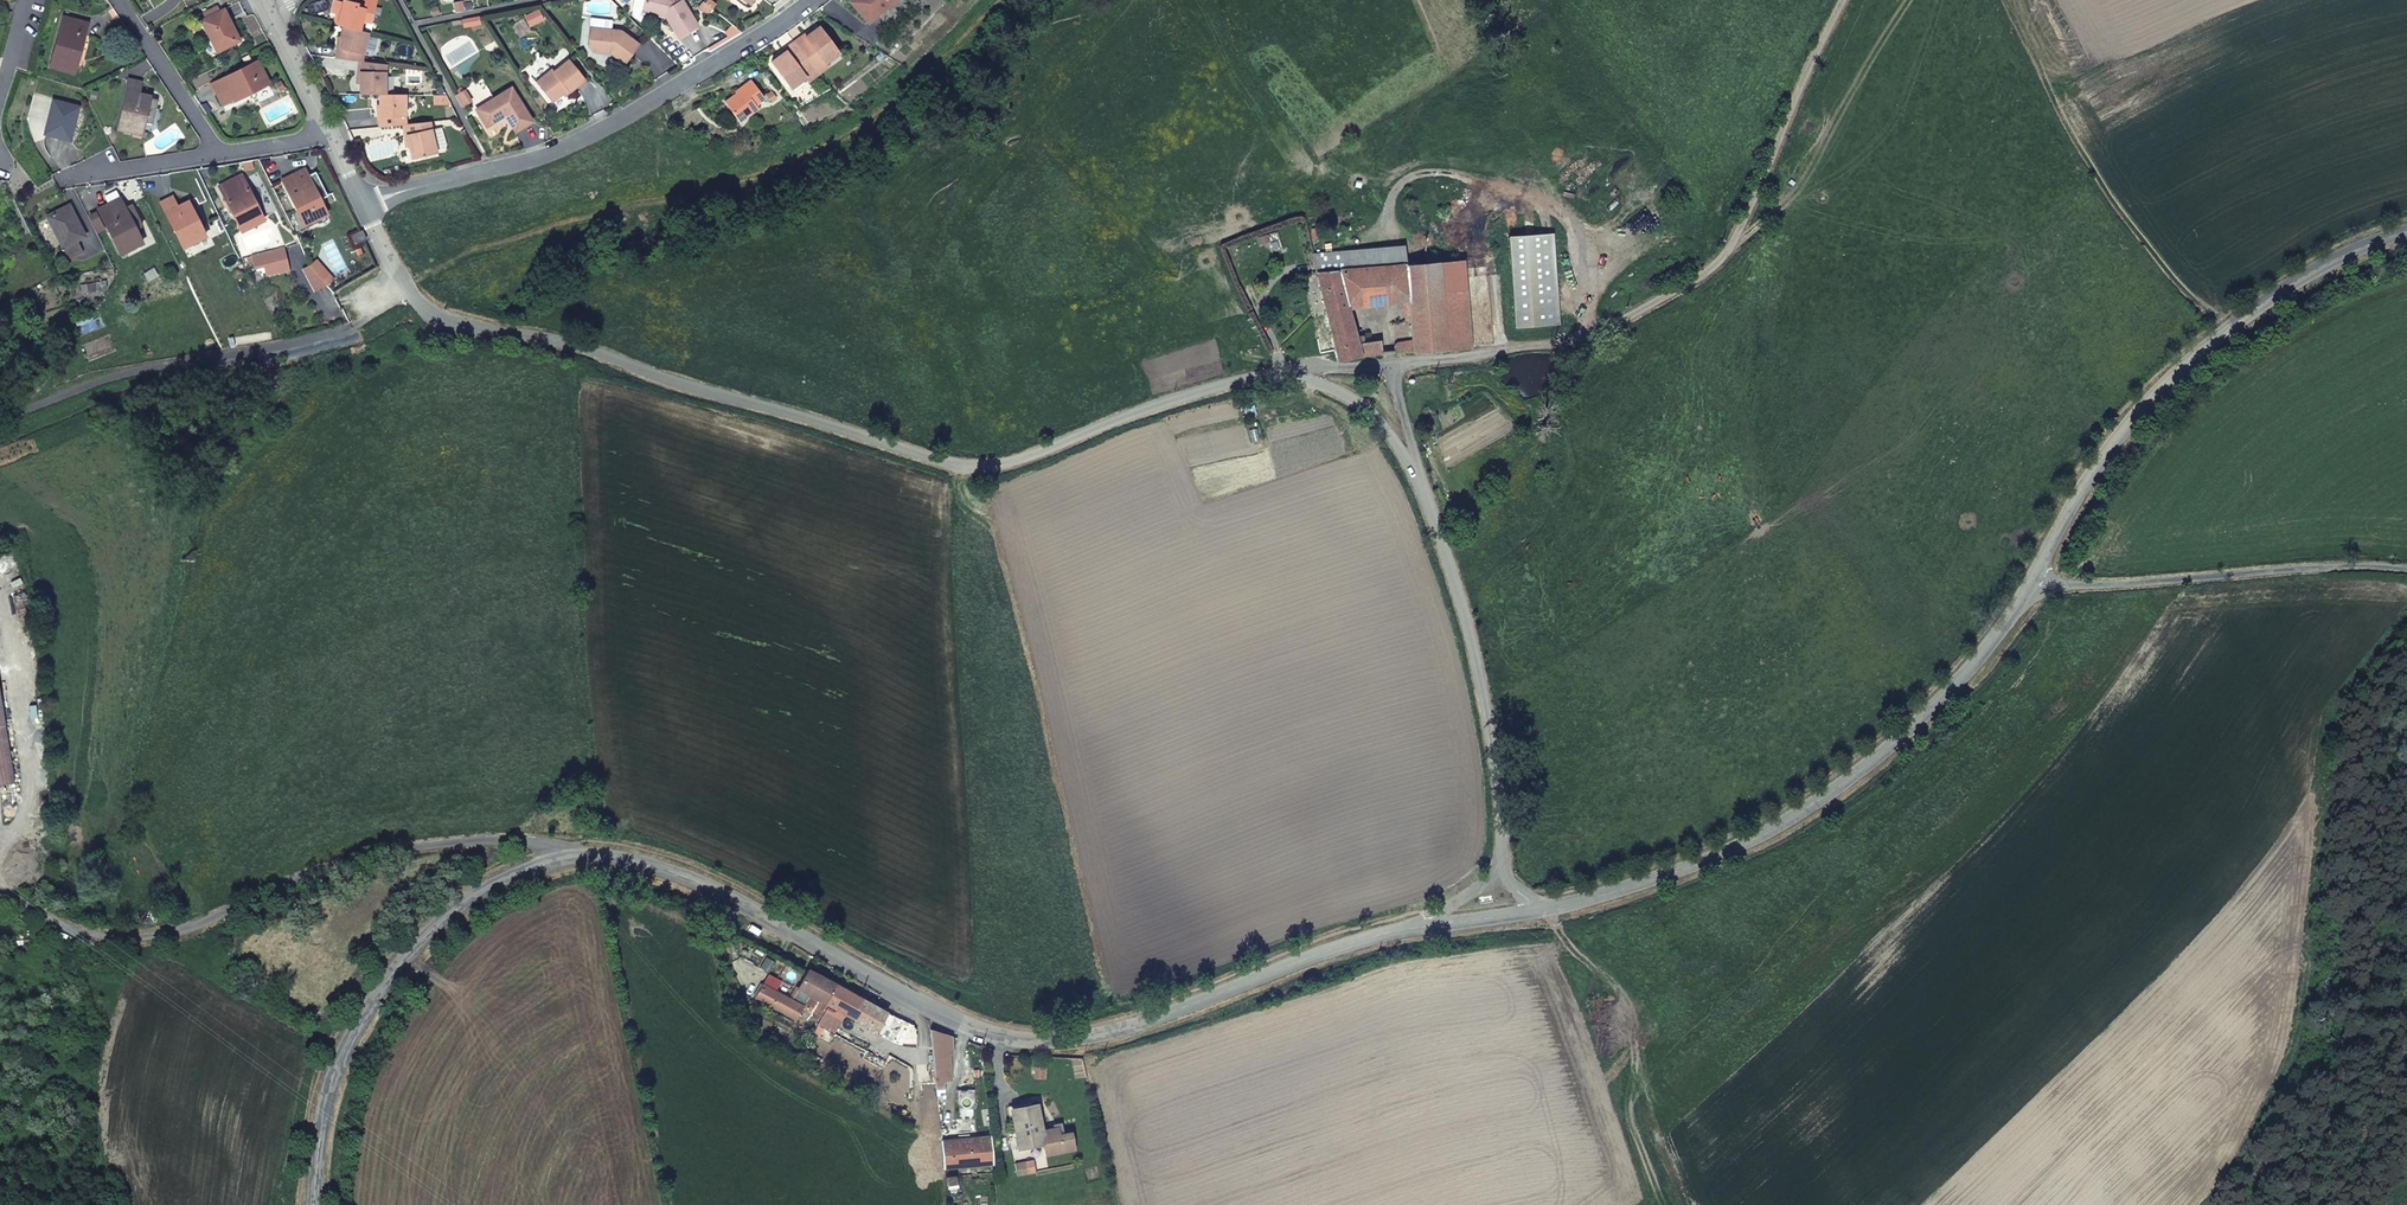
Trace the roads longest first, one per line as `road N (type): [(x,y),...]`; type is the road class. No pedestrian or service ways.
road 1 (unclassified): [(1420,927),(1333,949),(1094,1036),(1028,1040),(958,1022),(712,888),(628,860),(578,856)]
road 2 (unclassified): [(1280,376),(1229,384),(1020,460),(977,467),(679,384),(572,344),(436,320)]
road 3 (unclassified): [(1844,0),(1735,240),(1708,272),(1576,341),(1392,365)]
road 4 (residential): [(578,856),(516,843),(408,848),(327,869),(185,930),(126,937),(62,926),(0,891)]
road 5 (unclassified): [(2029,587),(1961,679),(1915,726),(1814,803),(1714,858),(1557,908)]
road 6 (unclassified): [(2406,232),(2284,289),(2183,368),(2097,466),(2029,587)]
road 7 (residential): [(364,204),(548,155),(606,128),(812,0)]
road 8 (unclassified): [(578,856),(516,875),(468,902),(395,971),(331,1082),(315,1204)]
road 9 (unclassified): [(1501,875),(1502,825),(1476,655),(1420,484)]
road 10 (unclassified): [(2406,571),(2326,568),(2029,587)]
road 11 (track): [(2235,1204),(2256,1182),(2353,1117),(2406,1049)]
road 12 (unclassified): [(1420,484),(1379,421),(1343,393),(1280,376)]
road 13 (residential): [(119,0),(219,155)]
road 14 (residential): [(219,155),(60,181)]
road 15 (residential): [(261,0),(328,135)]
road 16 (unclassified): [(1557,908),(1420,927)]
road 17 (residential): [(364,204),(436,320)]
road 18 (unclassified): [(1392,365),(1420,484)]

